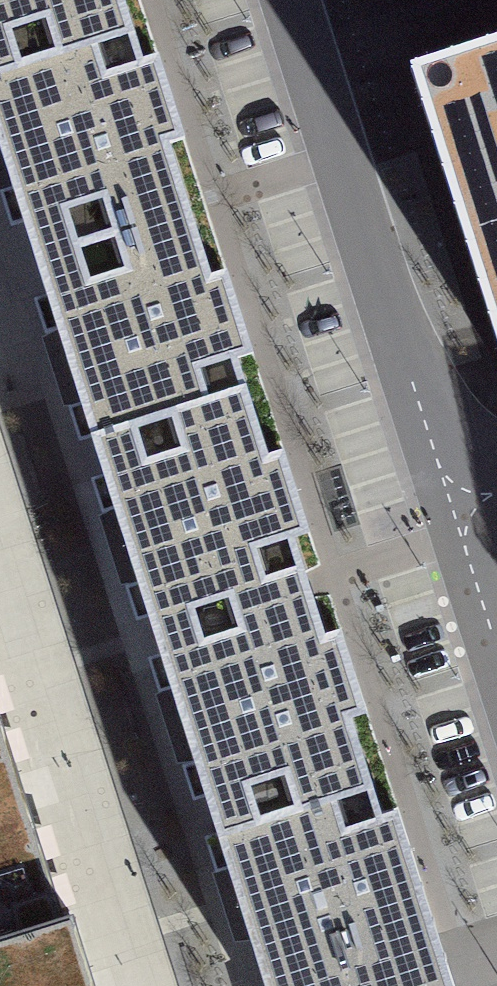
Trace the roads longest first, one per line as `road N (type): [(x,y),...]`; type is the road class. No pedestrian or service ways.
road 1 (residential): [(174,985),(0,411)]
road 2 (residential): [(286,0),(414,398)]
road 3 (residential): [(414,398),(496,671)]

